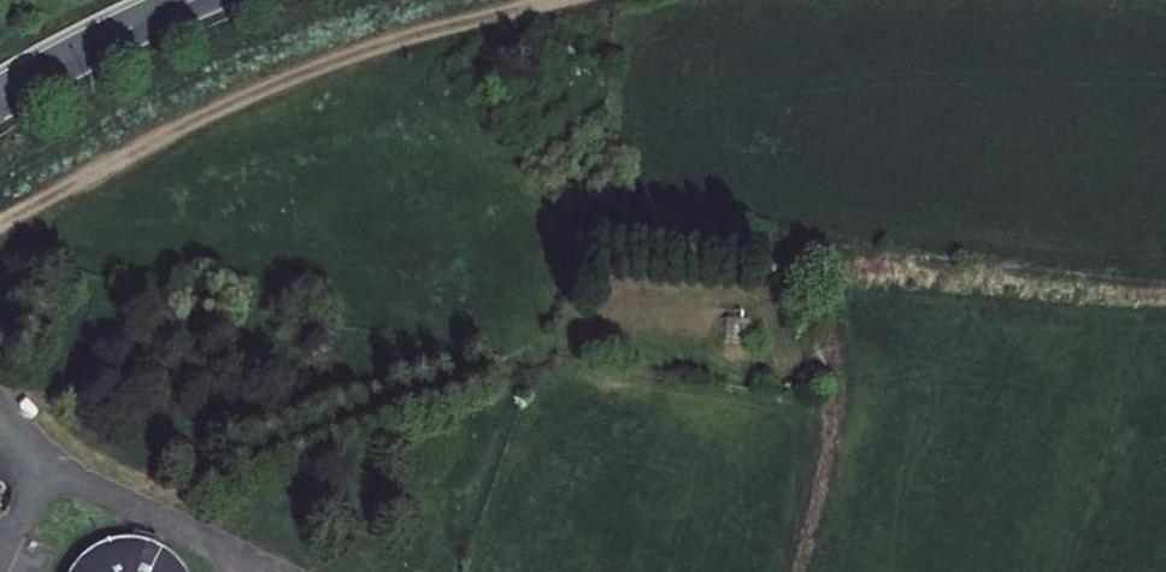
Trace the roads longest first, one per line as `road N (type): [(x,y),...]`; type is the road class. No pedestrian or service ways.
road 1 (track): [(0,227),(249,89),(572,0)]
road 2 (trunk): [(0,99),(196,0)]

